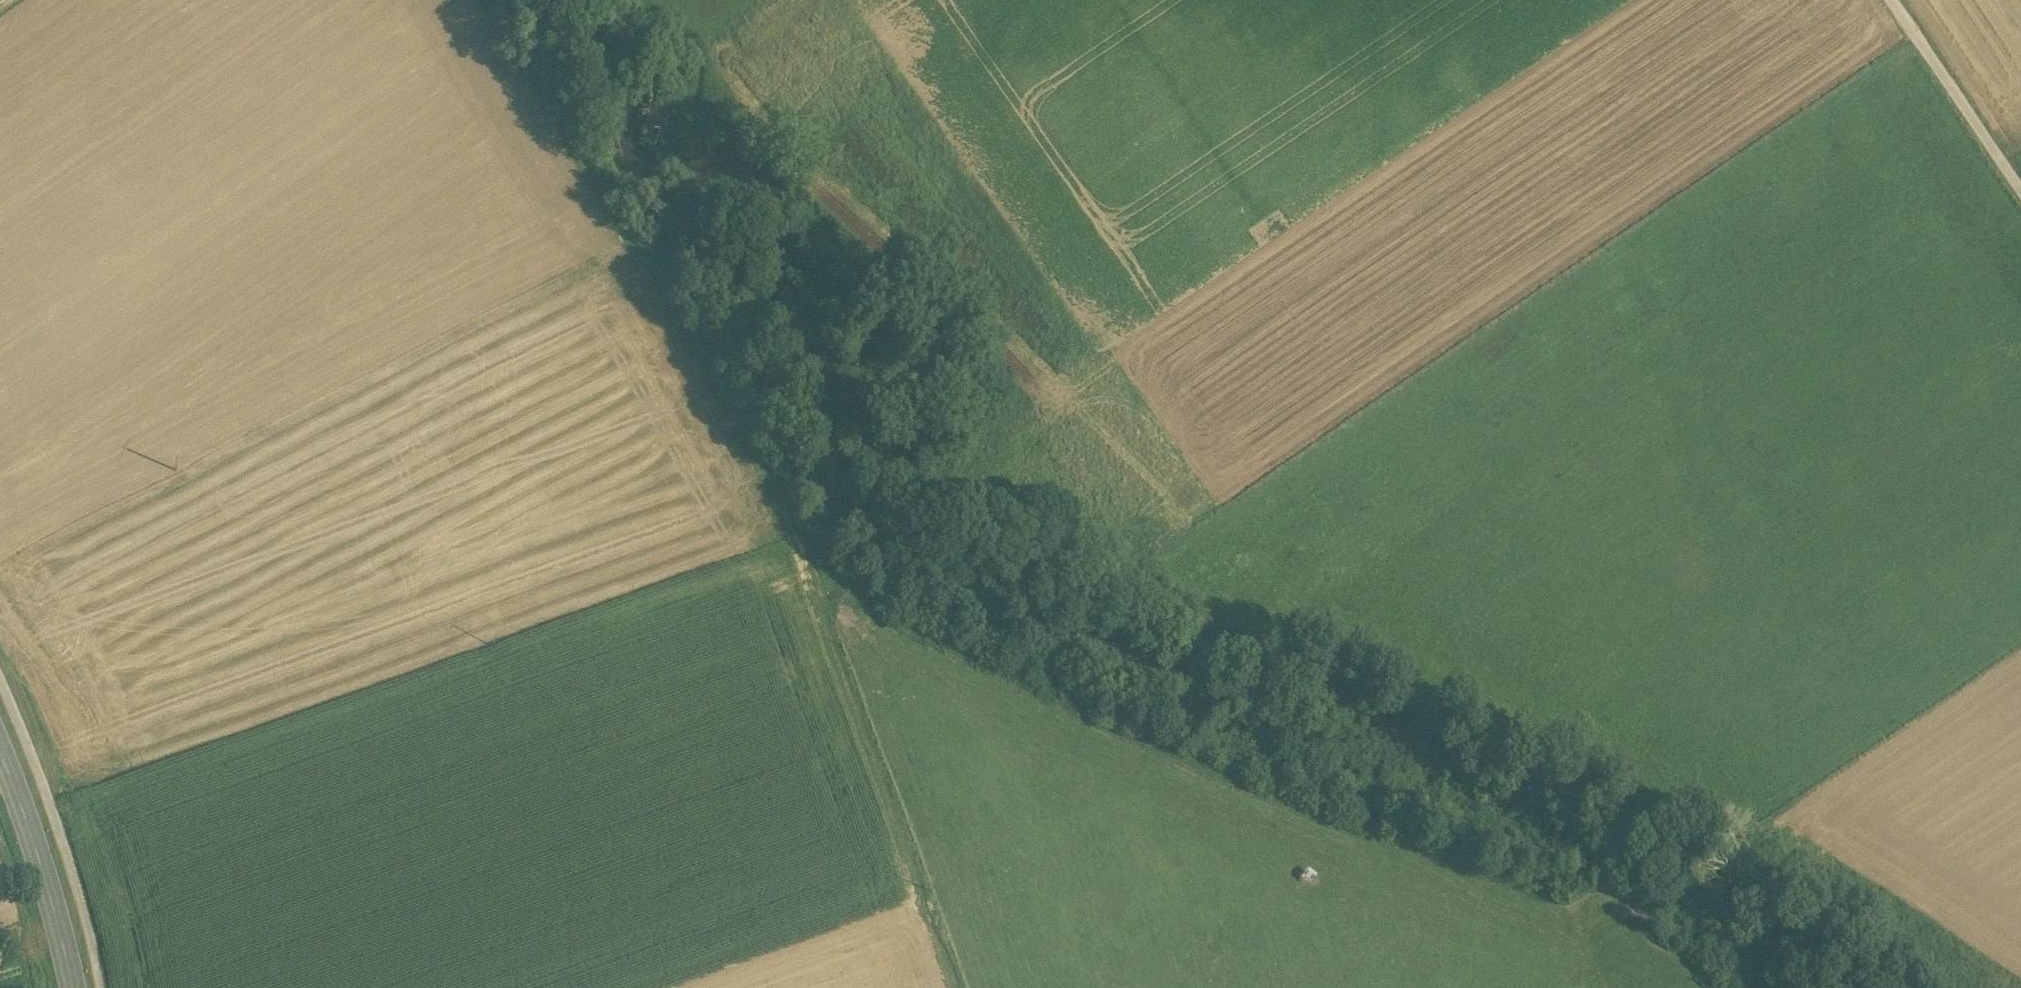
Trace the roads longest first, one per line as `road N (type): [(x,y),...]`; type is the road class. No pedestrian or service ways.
road 1 (secondary): [(76,987),(0,744)]
road 2 (track): [(1902,0),(2020,179)]

